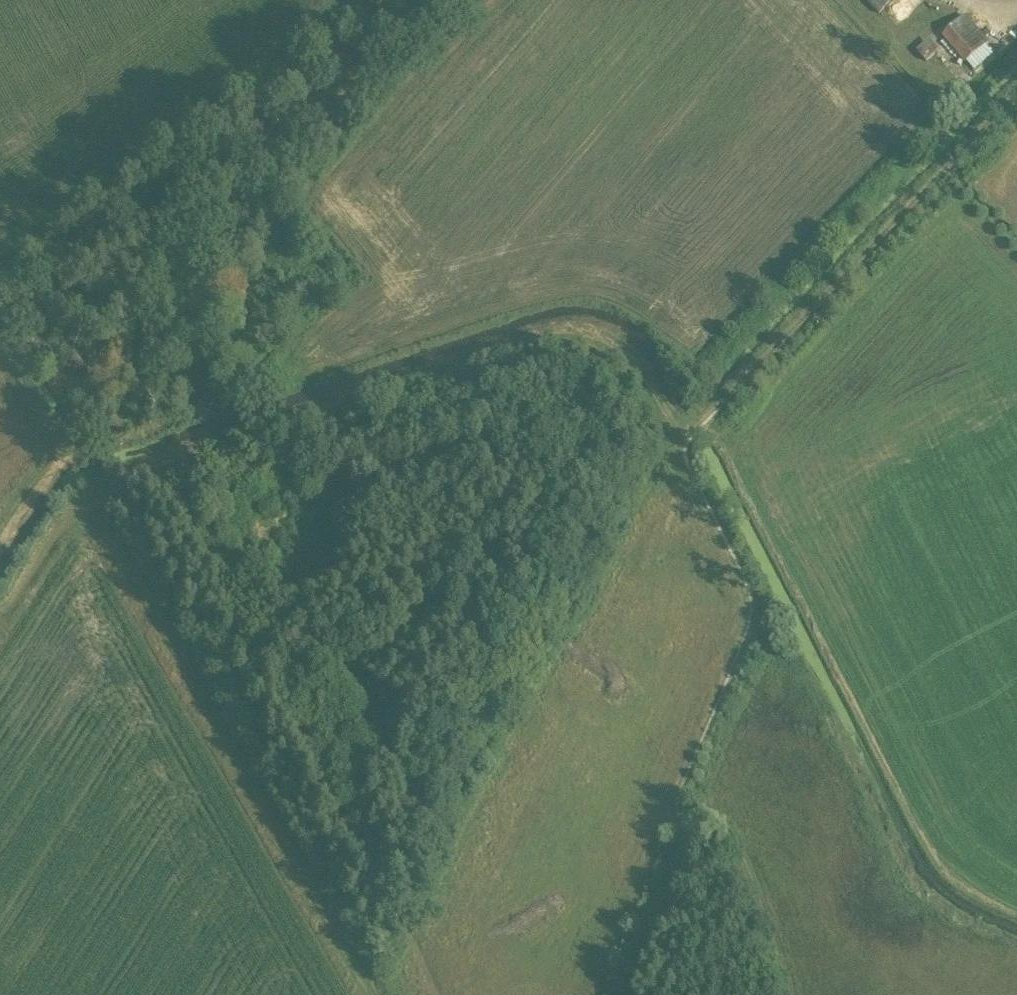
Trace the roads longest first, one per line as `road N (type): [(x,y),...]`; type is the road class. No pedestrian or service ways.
road 1 (track): [(685,445),(646,387),(604,346),(544,338),(152,462)]

